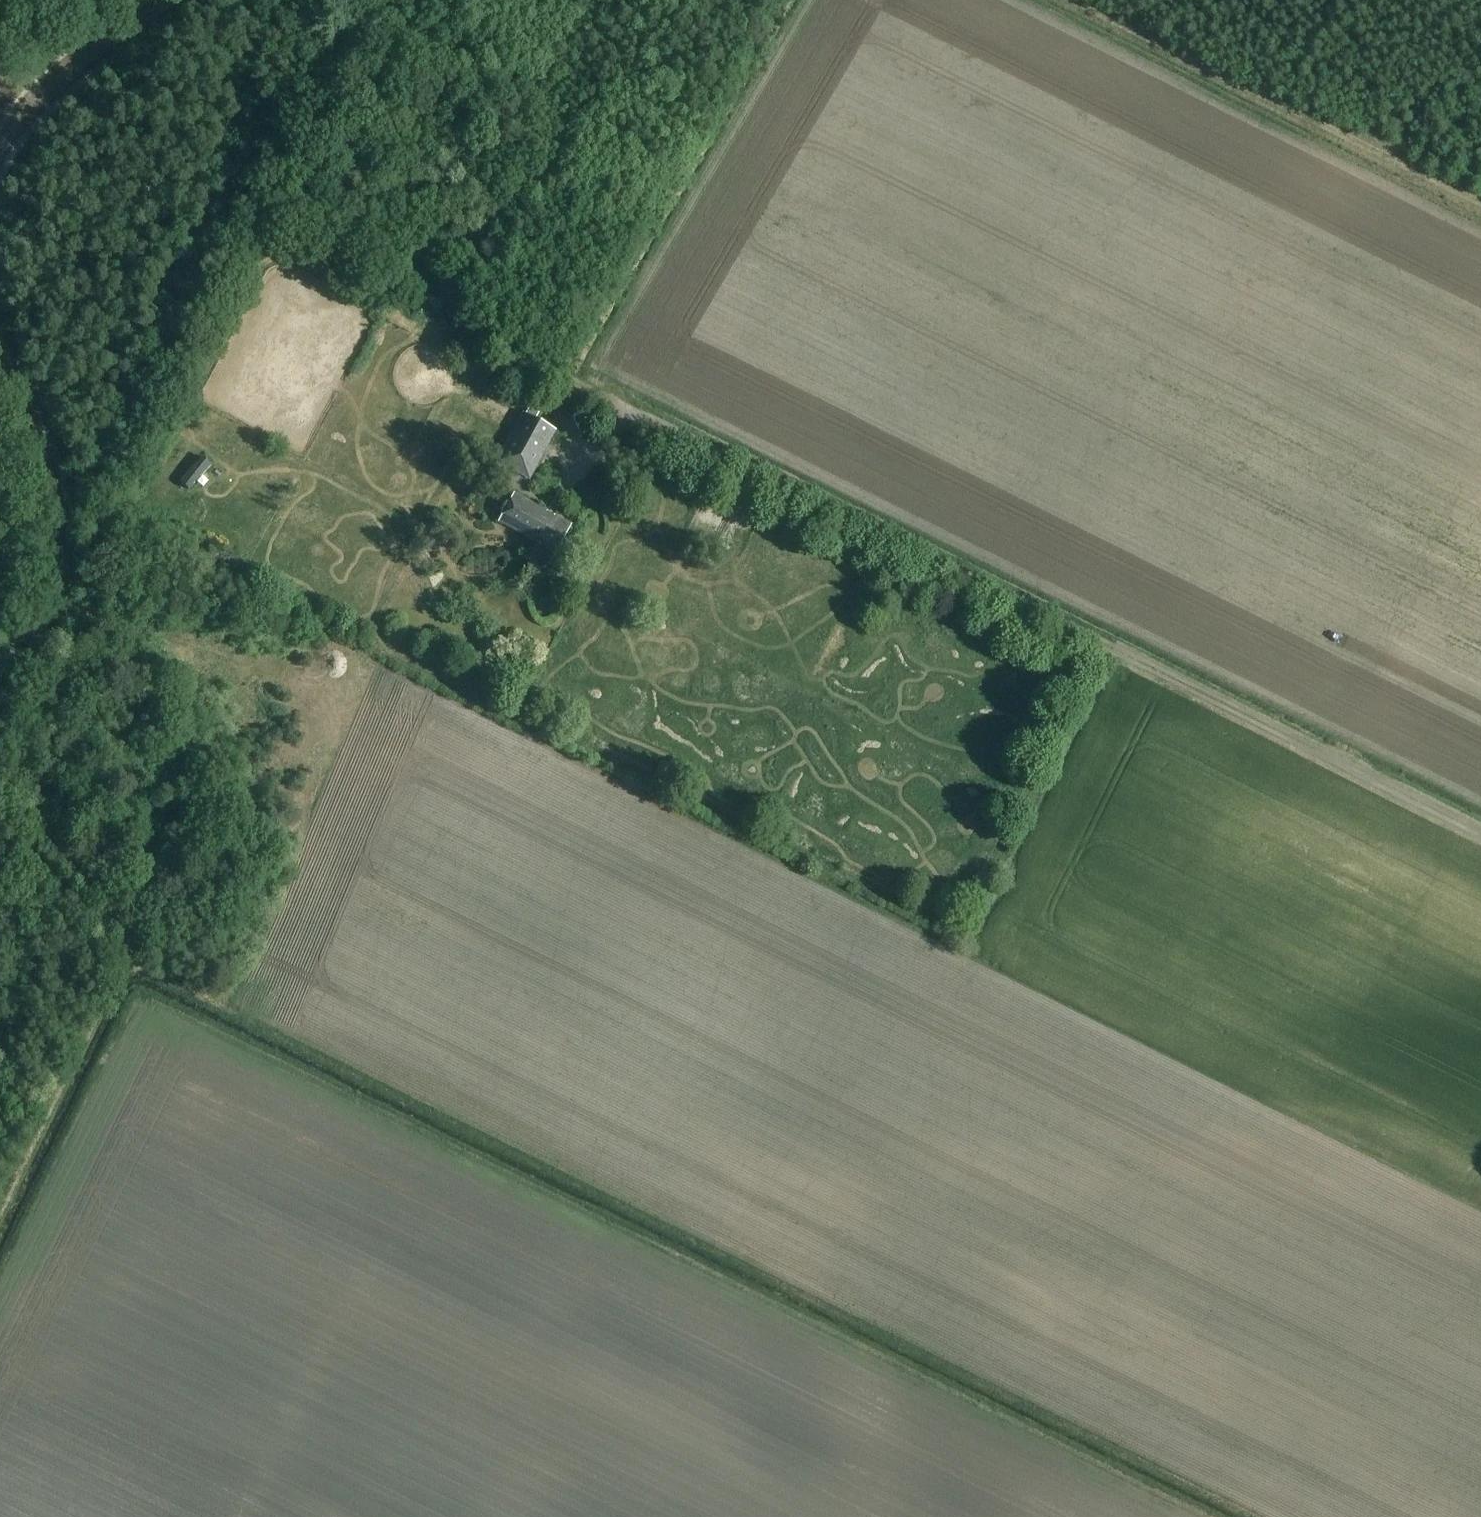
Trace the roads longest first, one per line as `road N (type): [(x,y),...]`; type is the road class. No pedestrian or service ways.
road 1 (track): [(447,313),(1480,831)]
road 2 (track): [(447,313),(486,198),(464,162),(311,38),(241,0)]
road 3 (track): [(0,717),(62,584),(64,556),(33,437),(0,370)]
road 4 (track): [(0,146),(23,113),(87,55),(170,0)]

